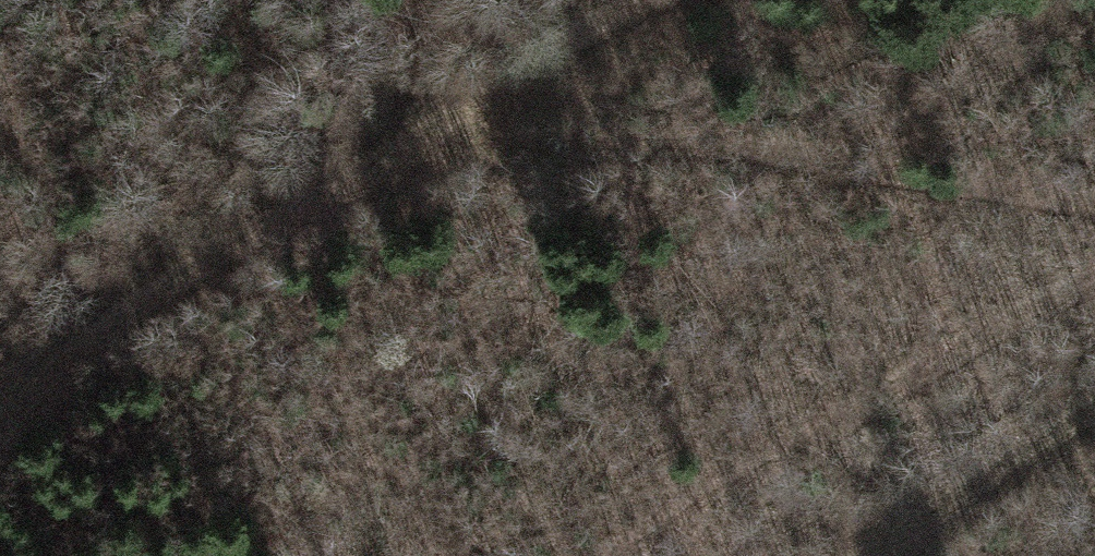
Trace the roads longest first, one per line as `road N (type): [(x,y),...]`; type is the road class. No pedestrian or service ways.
road 1 (track): [(334,174),(494,145),(634,135),(762,141),(1094,188)]
road 2 (track): [(0,410),(178,270),(627,0)]
road 3 (track): [(853,555),(1094,400)]

